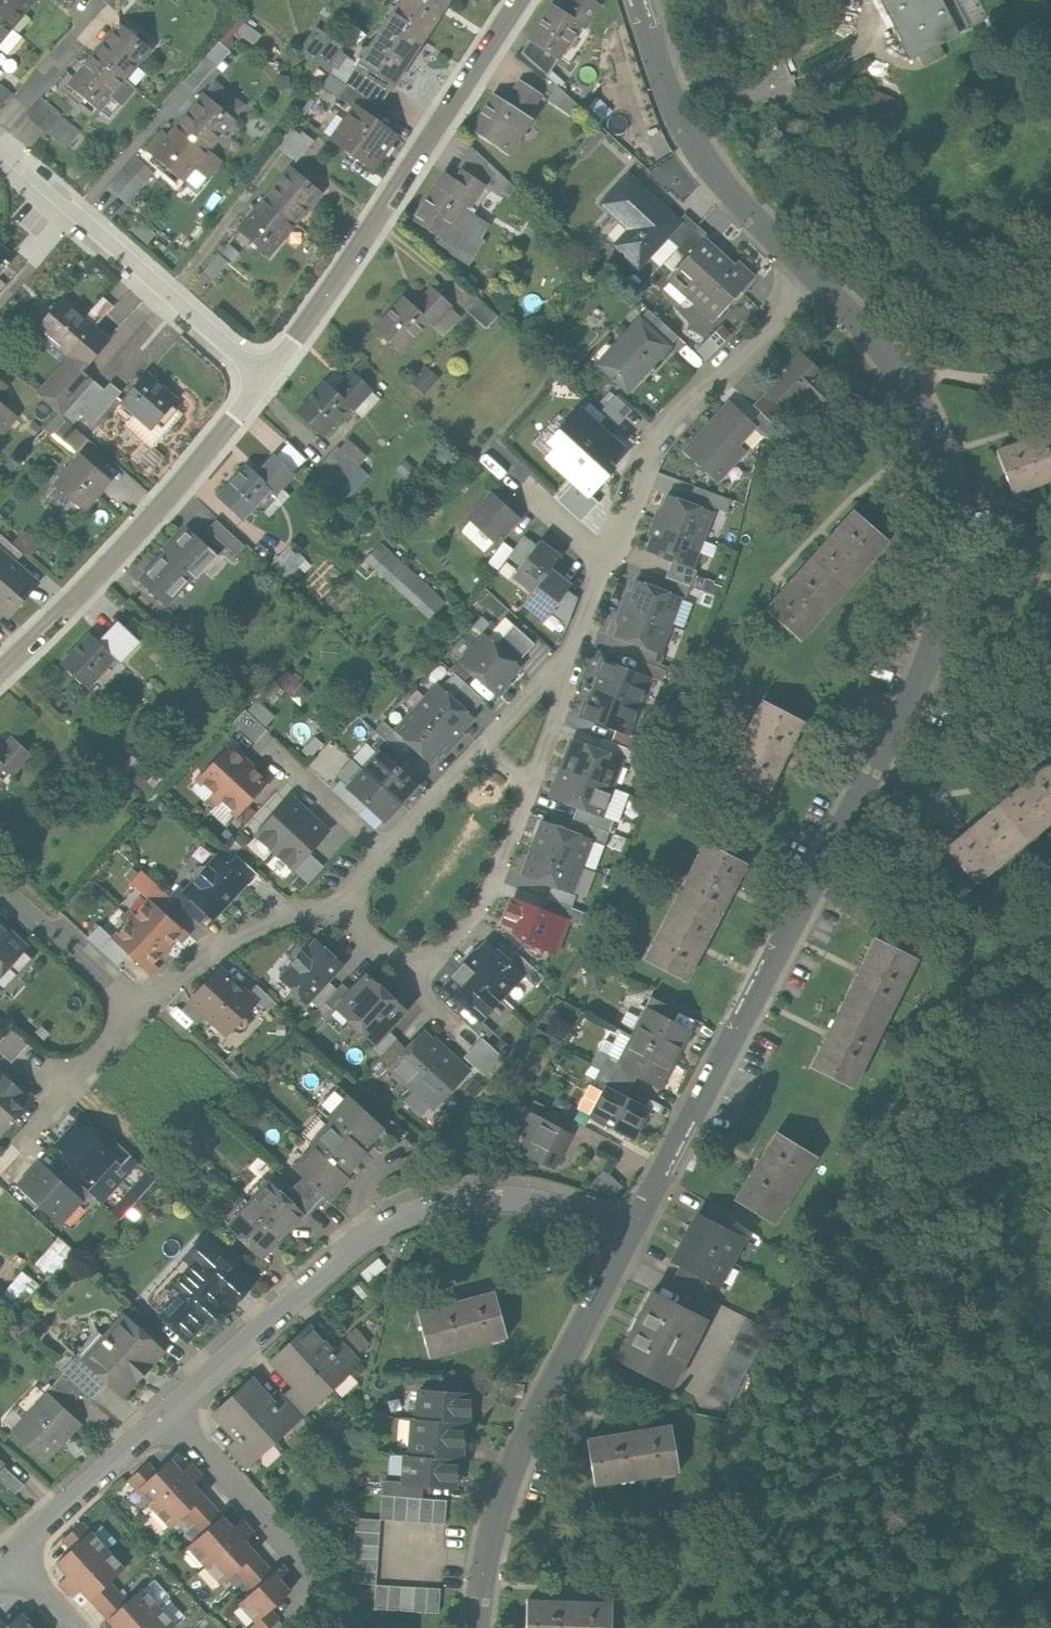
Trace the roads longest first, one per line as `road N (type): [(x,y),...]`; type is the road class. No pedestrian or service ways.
road 1 (residential): [(814,277),(906,380),(940,441),(954,495),(952,600),(940,643),(632,1233)]
road 2 (residential): [(632,1233),(555,1202),(507,1194),(394,1218),(358,1240),(165,1414)]
road 3 (residential): [(265,385),(520,0)]
road 4 (residential): [(632,1233),(509,1479),(478,1627)]
road 5 (residential): [(0,673),(182,489),(265,385)]
road 6 (residential): [(814,277),(654,447),(607,563)]
road 7 (residential): [(265,385),(0,149)]
road 8 (residential): [(637,0),(687,133),(814,277)]
road 9 (residential): [(528,789),(493,888),(411,984)]
road 10 (residential): [(330,912),(288,916),(218,945),(141,1010)]
road 11 (residential): [(165,1414),(9,1557)]
road 12 (residential): [(165,1414),(306,1568)]
road 13 (residential): [(141,1010),(0,882)]
road 14 (residential): [(387,853),(274,751)]
road 15 (track): [(906,380),(1050,369)]
road 16 (residential): [(473,764),(571,659)]
road 17 (residential): [(571,659),(528,789)]
road 18 (residential): [(387,853),(473,764)]

